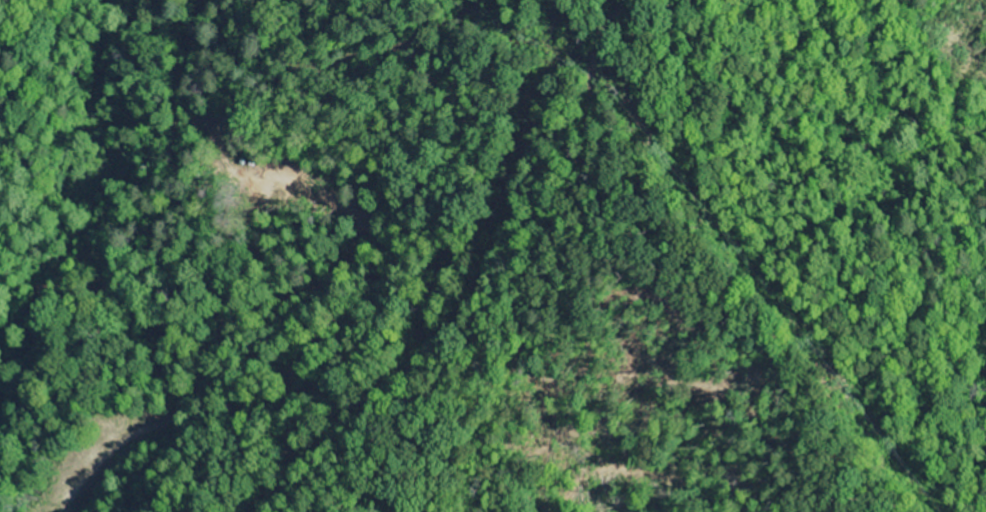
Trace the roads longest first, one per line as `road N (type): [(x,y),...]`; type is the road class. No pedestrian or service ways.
road 1 (residential): [(0,418),(86,251),(128,127),(150,0)]

